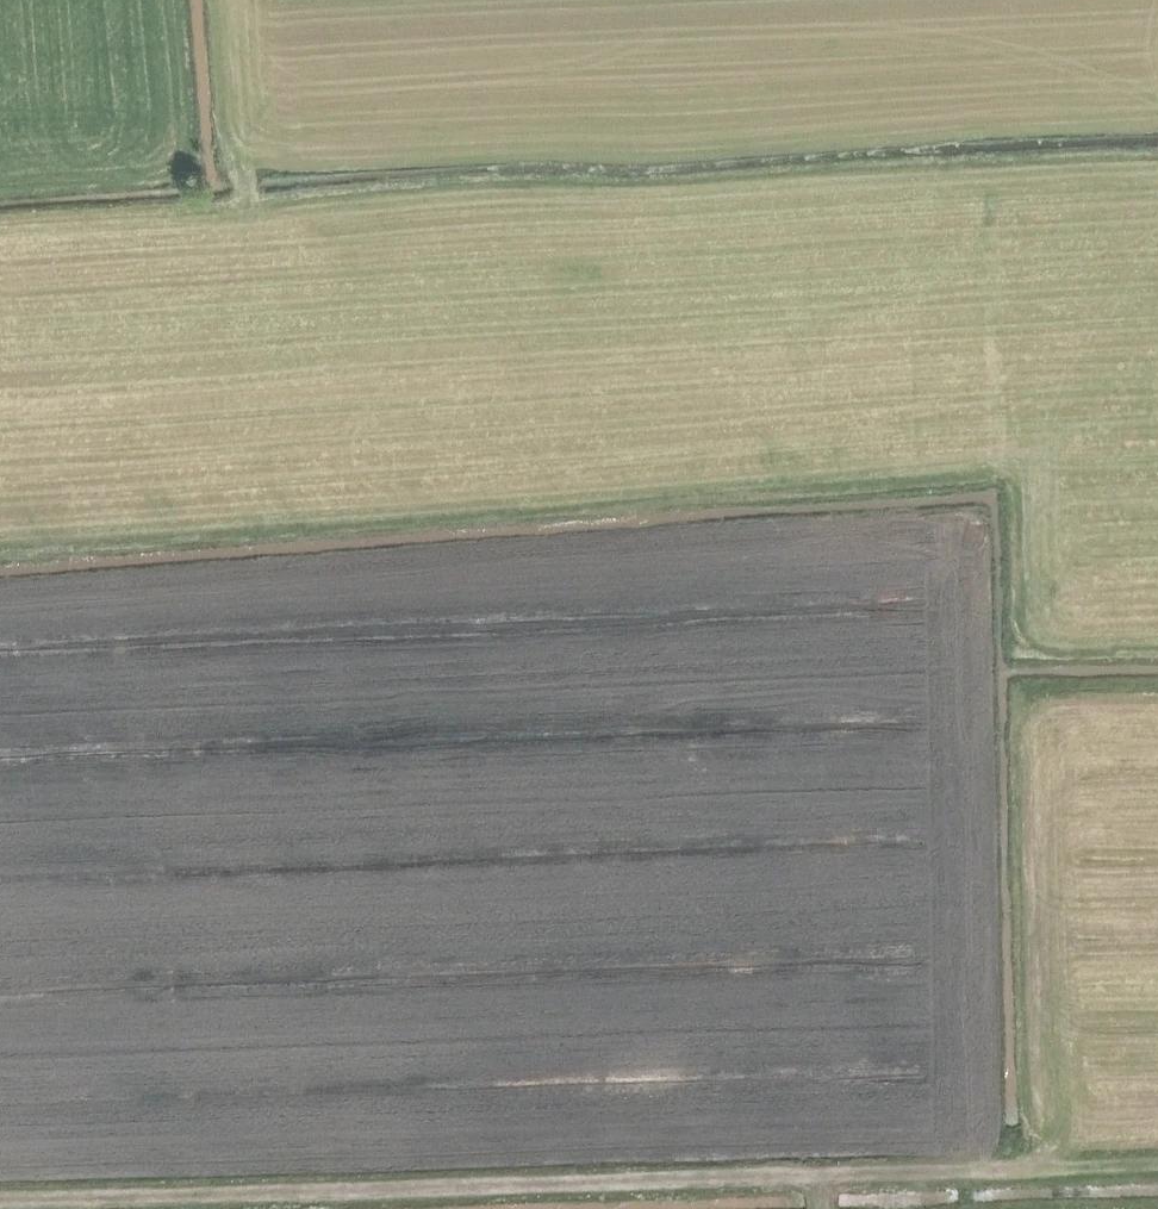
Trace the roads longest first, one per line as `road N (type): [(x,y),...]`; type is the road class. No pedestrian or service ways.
road 1 (track): [(0,1200),(1157,1163)]

